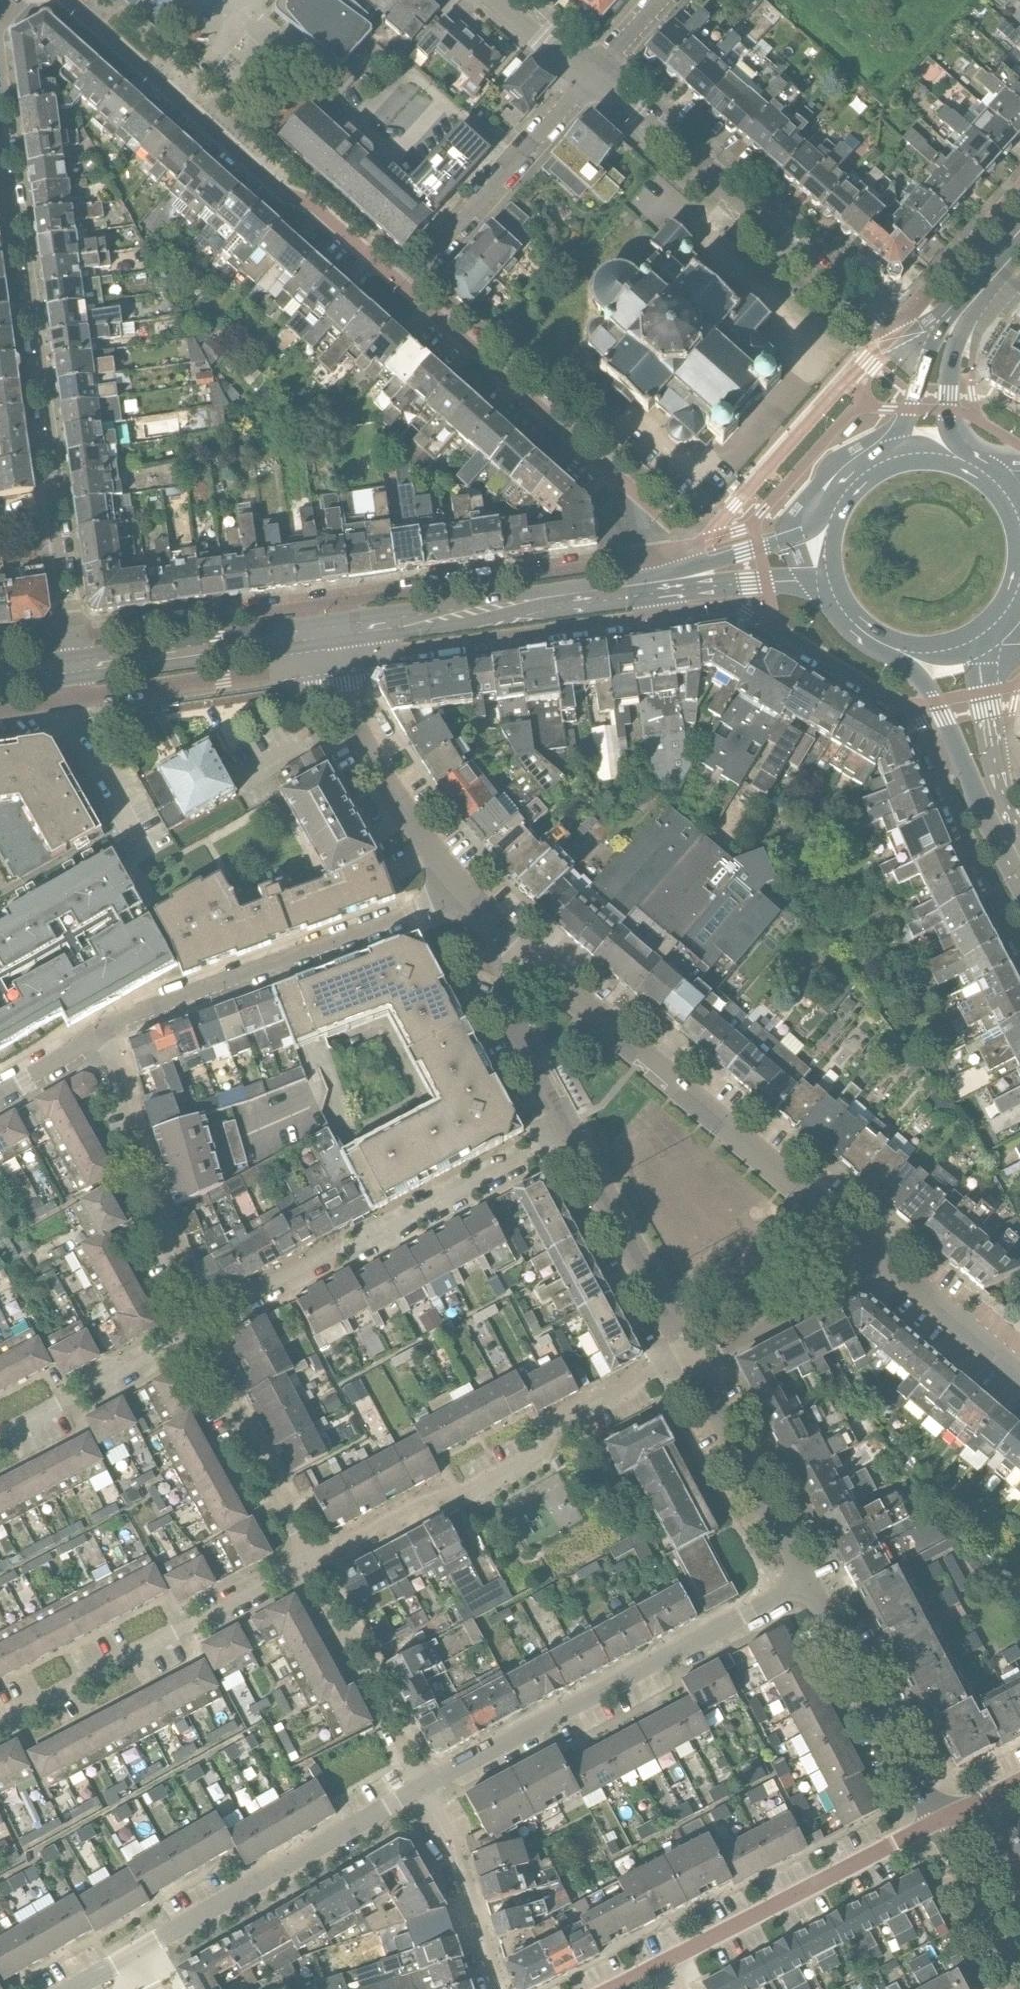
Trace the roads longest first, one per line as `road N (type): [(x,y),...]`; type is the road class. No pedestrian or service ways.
road 1 (residential): [(70,634),(53,514),(56,472),(0,131)]
road 2 (residential): [(883,1262),(529,959)]
road 3 (residential): [(406,288),(313,202),(282,194),(67,0)]
road 4 (residential): [(307,1559),(427,1499),(459,1496),(549,1454),(583,1417),(694,1359)]
road 5 (residential): [(425,1786),(810,1580)]
road 6 (residential): [(195,1330),(569,1130)]
road 7 (residential): [(593,78),(887,337)]
road 8 (residential): [(463,894),(107,1027)]
road 9 (residential): [(647,557),(639,497),(406,288)]
road 10 (residential): [(0,1714),(307,1559)]
road 11 (residential): [(655,615),(742,611),(913,710),(936,757)]
road 12 (residential): [(136,1955),(425,1786)]
road 13 (residential): [(647,557),(323,599)]
road 14 (secondary): [(328,632),(651,587)]
road 15 (residential): [(333,662),(655,615)]
road 16 (residential): [(195,1330),(107,1027)]
road 17 (residential): [(669,1959),(937,1824)]
road 18 (residential): [(406,288),(593,78)]
road 19 (residential): [(937,1824),(810,1580)]
road 20 (residential): [(463,894),(372,761),(333,662)]
road 21 (residential): [(569,1130),(694,1359)]
road 22 (residential): [(79,700),(333,662)]
road 23 (residential): [(425,1786),(307,1559)]
road 24 (secondary): [(75,668),(328,632)]
road 25 (residential): [(323,599),(70,634)]
road 26 (residential): [(307,1559),(195,1330)]
road 27 (residential): [(810,1580),(694,1359)]
road 28 (residential): [(0,1433),(195,1330)]
road 29 (residential): [(496,1988),(425,1786)]
road 30 (residential): [(694,1359),(883,1262)]
road 31 (residential): [(936,757),(1019,941)]
road 32 (residential): [(1019,190),(887,337)]
road 33 (residential): [(529,959),(505,992),(504,1010),(569,1130)]
road 34 (secondary): [(963,458),(950,412),(950,371),(975,282)]
road 35 (residential): [(1019,1376),(883,1262)]
road 36 (residential): [(1019,1976),(937,1824)]
road 37 (secondary): [(829,518),(790,539),(713,561),(688,581)]
road 38 (secondary): [(957,748),(1019,887)]
road 39 (secondary): [(688,581),(828,584)]
road 40 (residential): [(107,1027),(0,1091)]
road 41 (residential): [(593,78),(497,0)]

